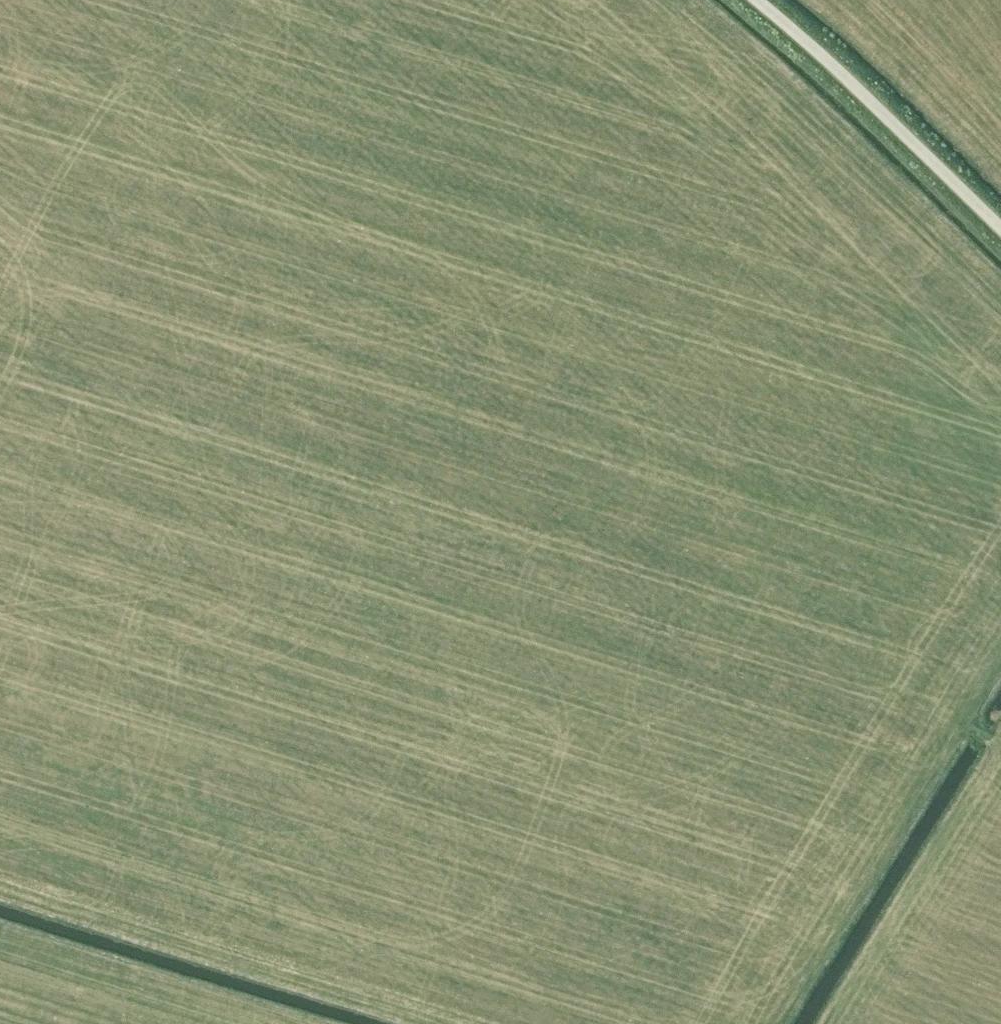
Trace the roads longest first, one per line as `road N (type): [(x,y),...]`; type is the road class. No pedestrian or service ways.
road 1 (unclassified): [(1000,229),(756,0)]

